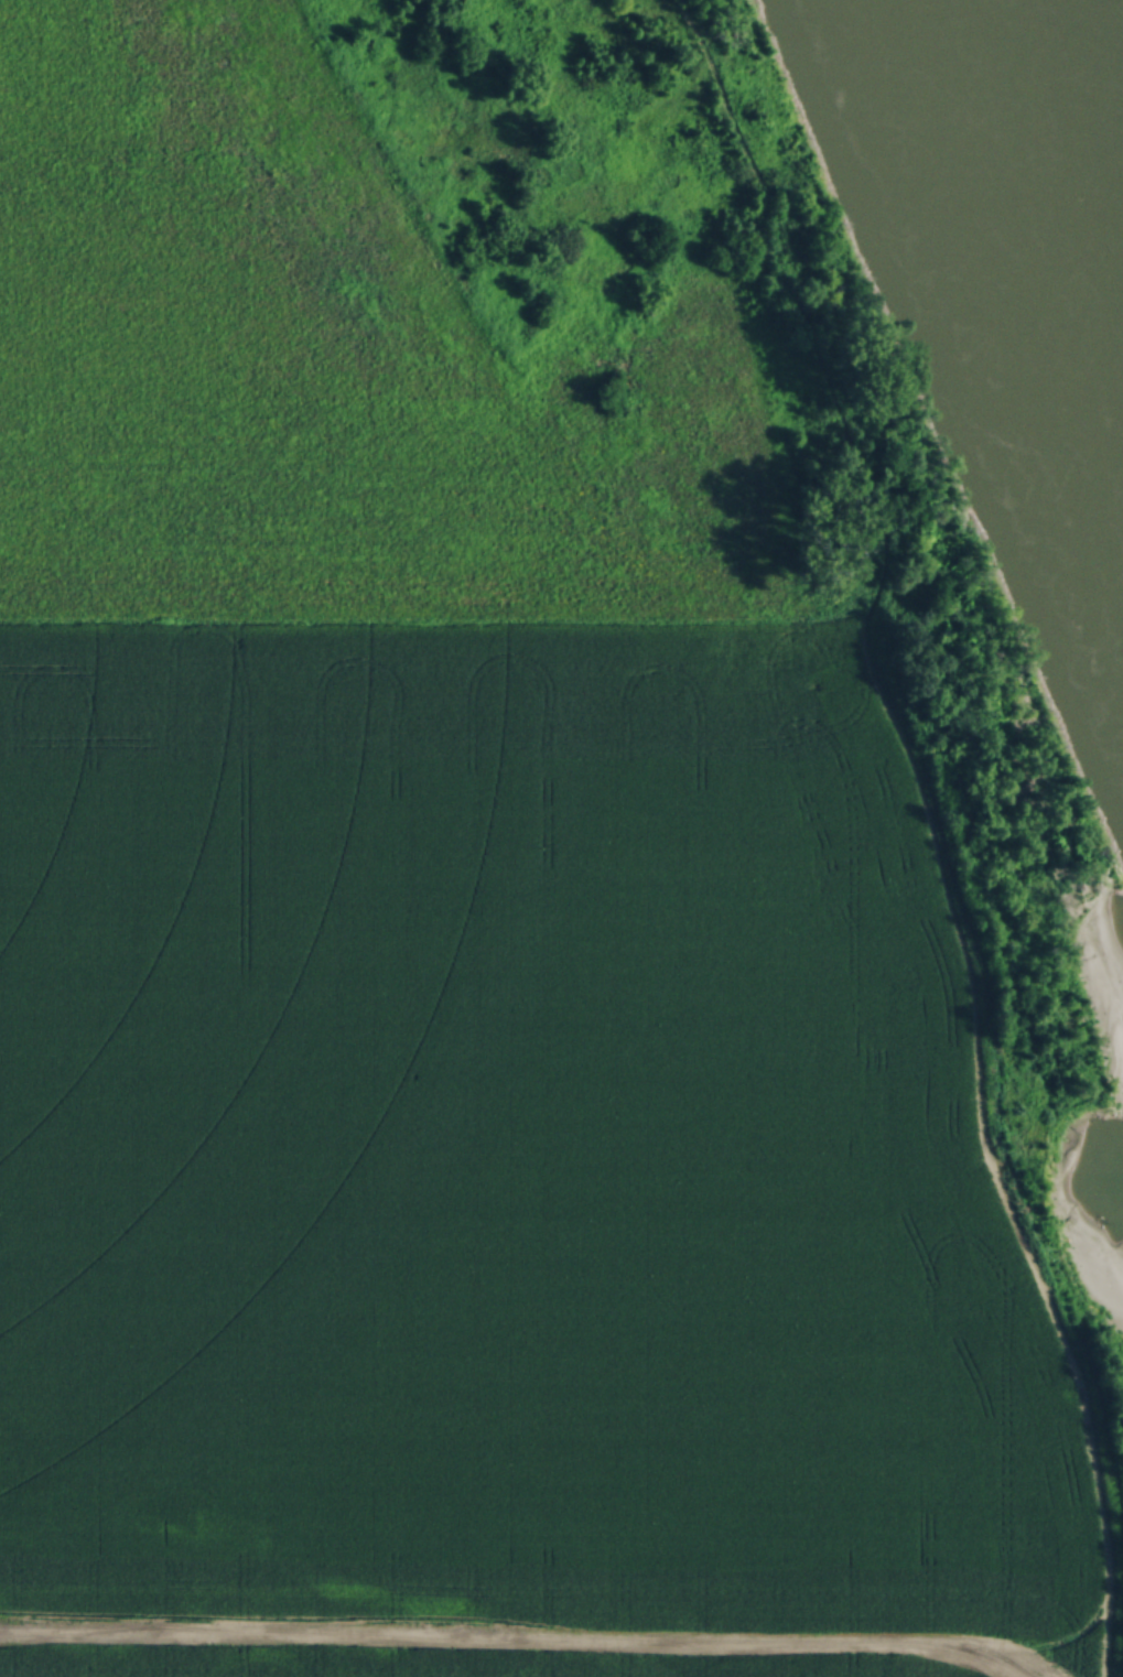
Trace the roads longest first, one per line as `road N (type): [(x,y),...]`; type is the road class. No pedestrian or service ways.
road 1 (track): [(1119,1676),(1100,1389),(1073,1288),(1022,1195),(1006,1119),(987,1078),(982,949),(938,779),(896,672),(872,626),(844,602),(805,584),(693,565),(644,541),(440,303),(294,0)]

